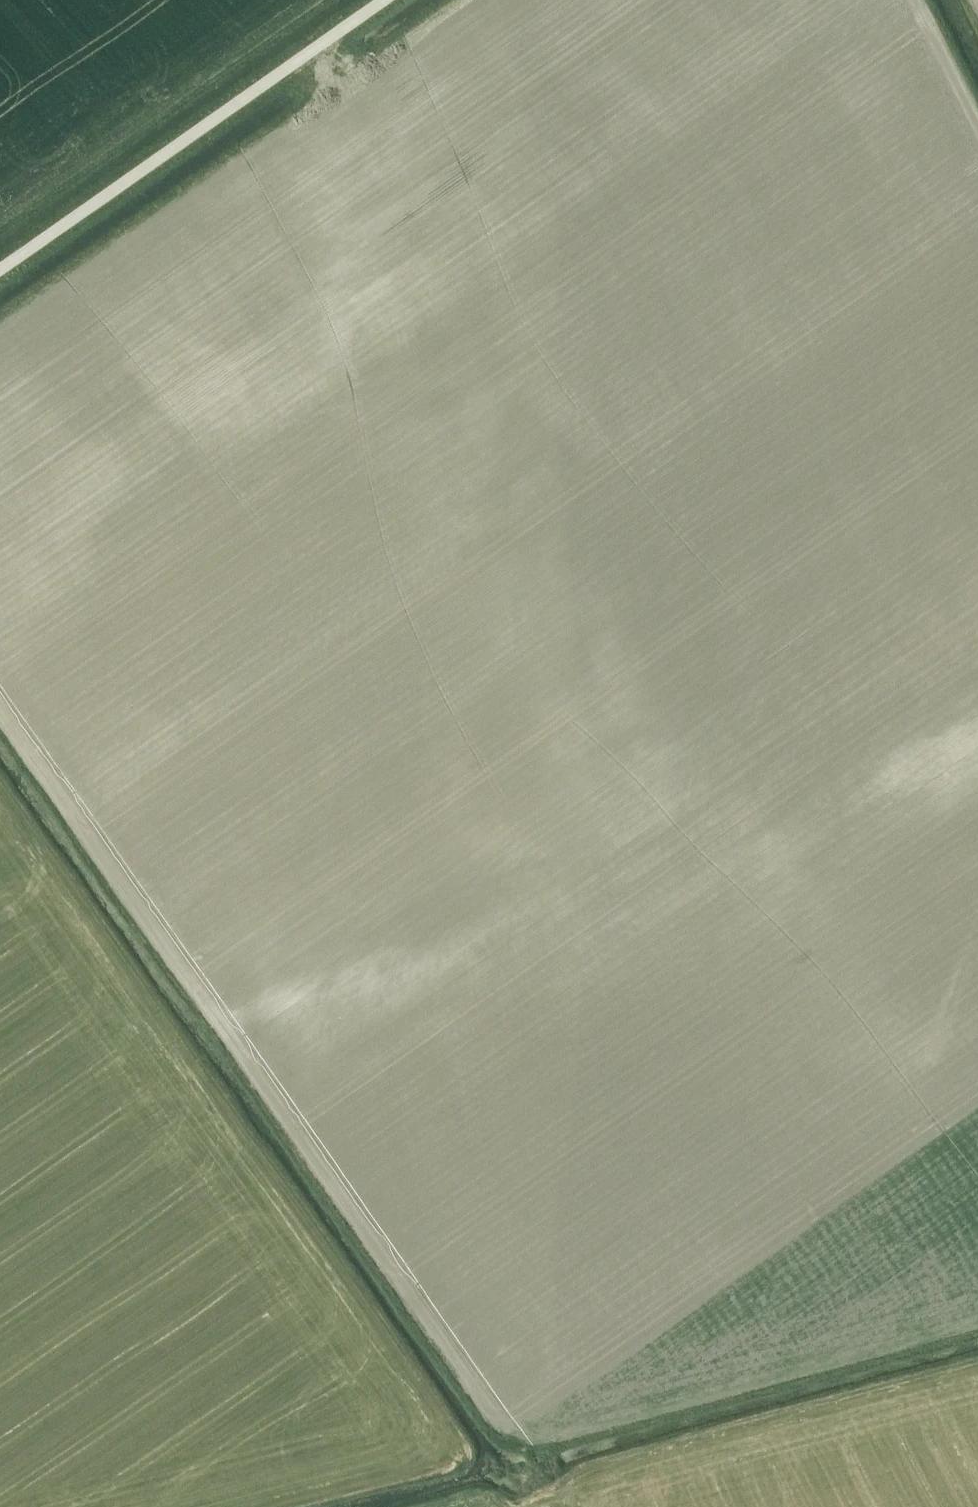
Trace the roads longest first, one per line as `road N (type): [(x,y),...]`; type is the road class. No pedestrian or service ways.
road 1 (unclassified): [(0,269),(382,0)]

